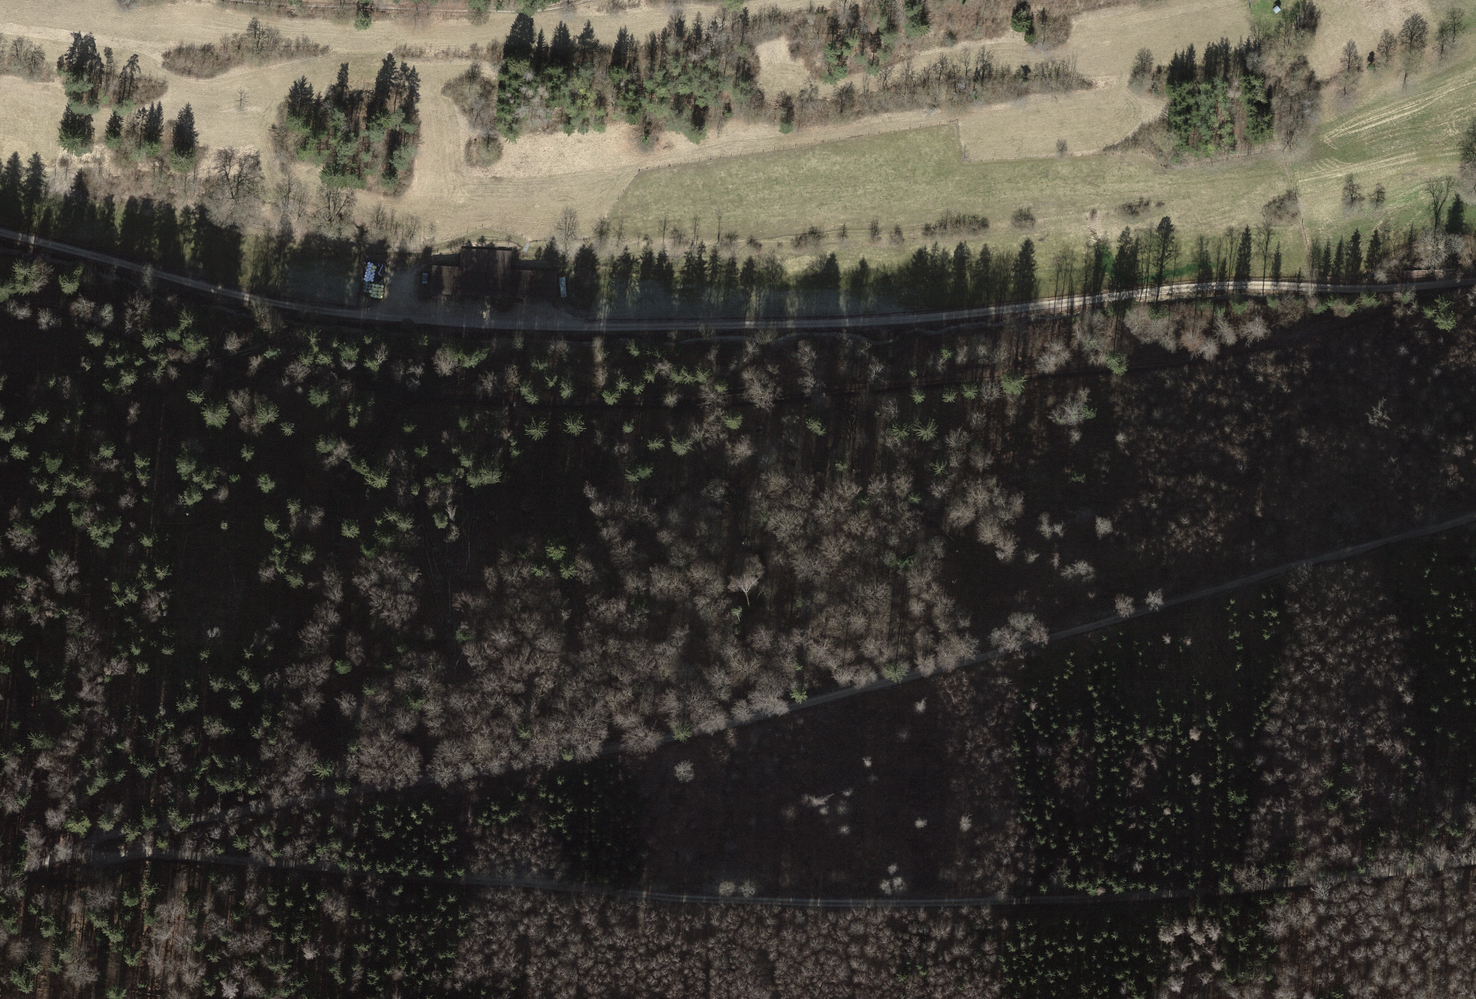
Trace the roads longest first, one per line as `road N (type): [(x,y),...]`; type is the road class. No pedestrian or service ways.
road 1 (track): [(1475,280),(1360,290),(1161,291),(937,317),(540,327),(425,322),(260,298),(0,233)]
road 2 (track): [(1460,282),(1431,298),(1227,354),(725,401),(519,403),(300,377),(0,300)]
road 3 (track): [(0,878),(59,854),(123,853),(742,904),(894,907),(1211,893),(1475,861)]
road 4 (track): [(59,854),(118,835),(690,735),(1475,513)]
road 5 (track): [(252,0),(444,11),(585,0)]

